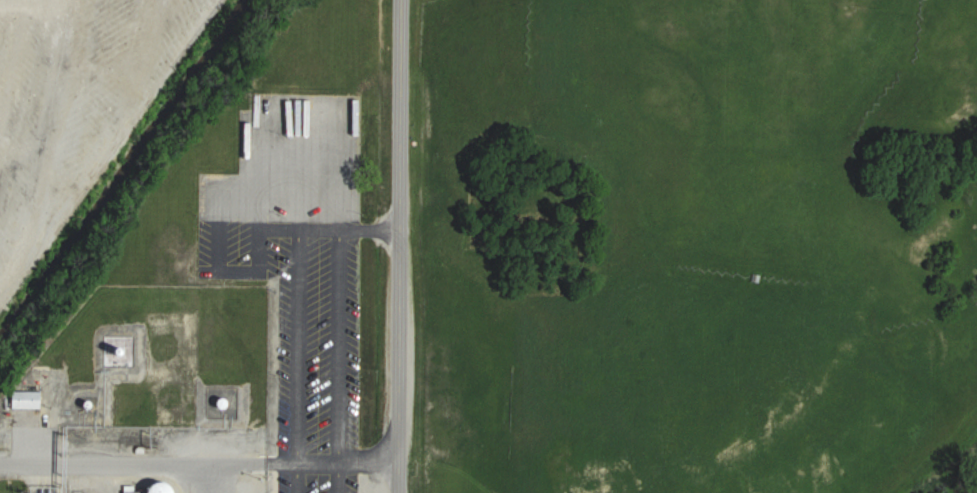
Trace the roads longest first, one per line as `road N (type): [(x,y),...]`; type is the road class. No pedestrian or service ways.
road 1 (residential): [(397,492),(401,0)]

